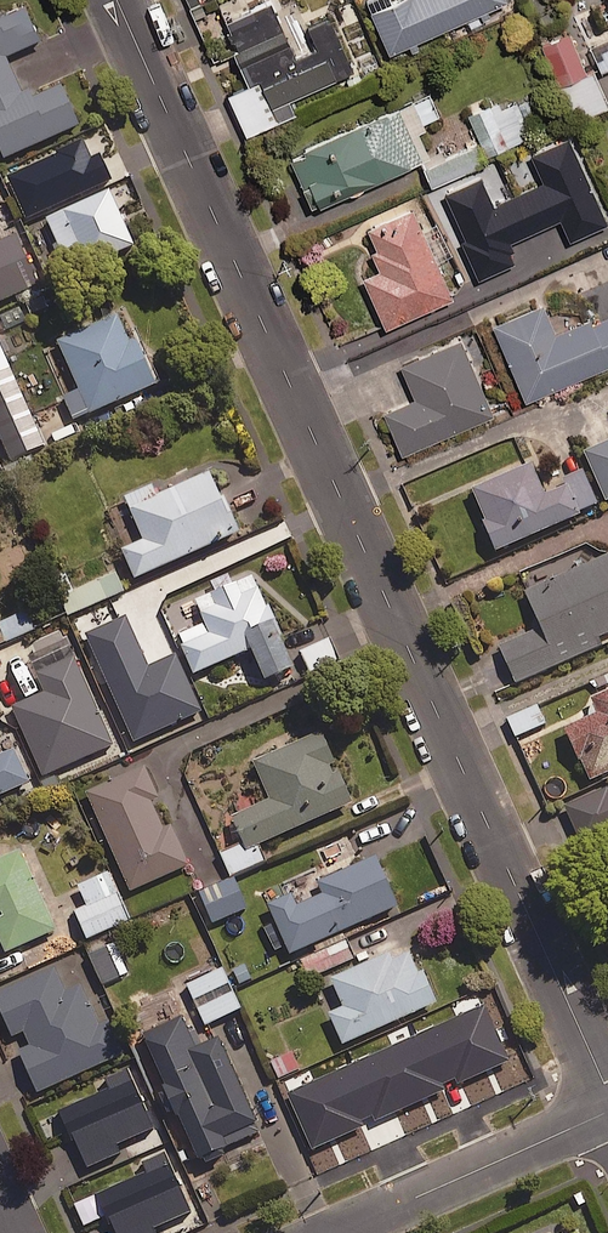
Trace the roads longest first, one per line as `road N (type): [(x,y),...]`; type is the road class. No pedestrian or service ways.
road 1 (residential): [(607,1091),(118,0)]
road 2 (residential): [(332,1232),(607,1111)]

